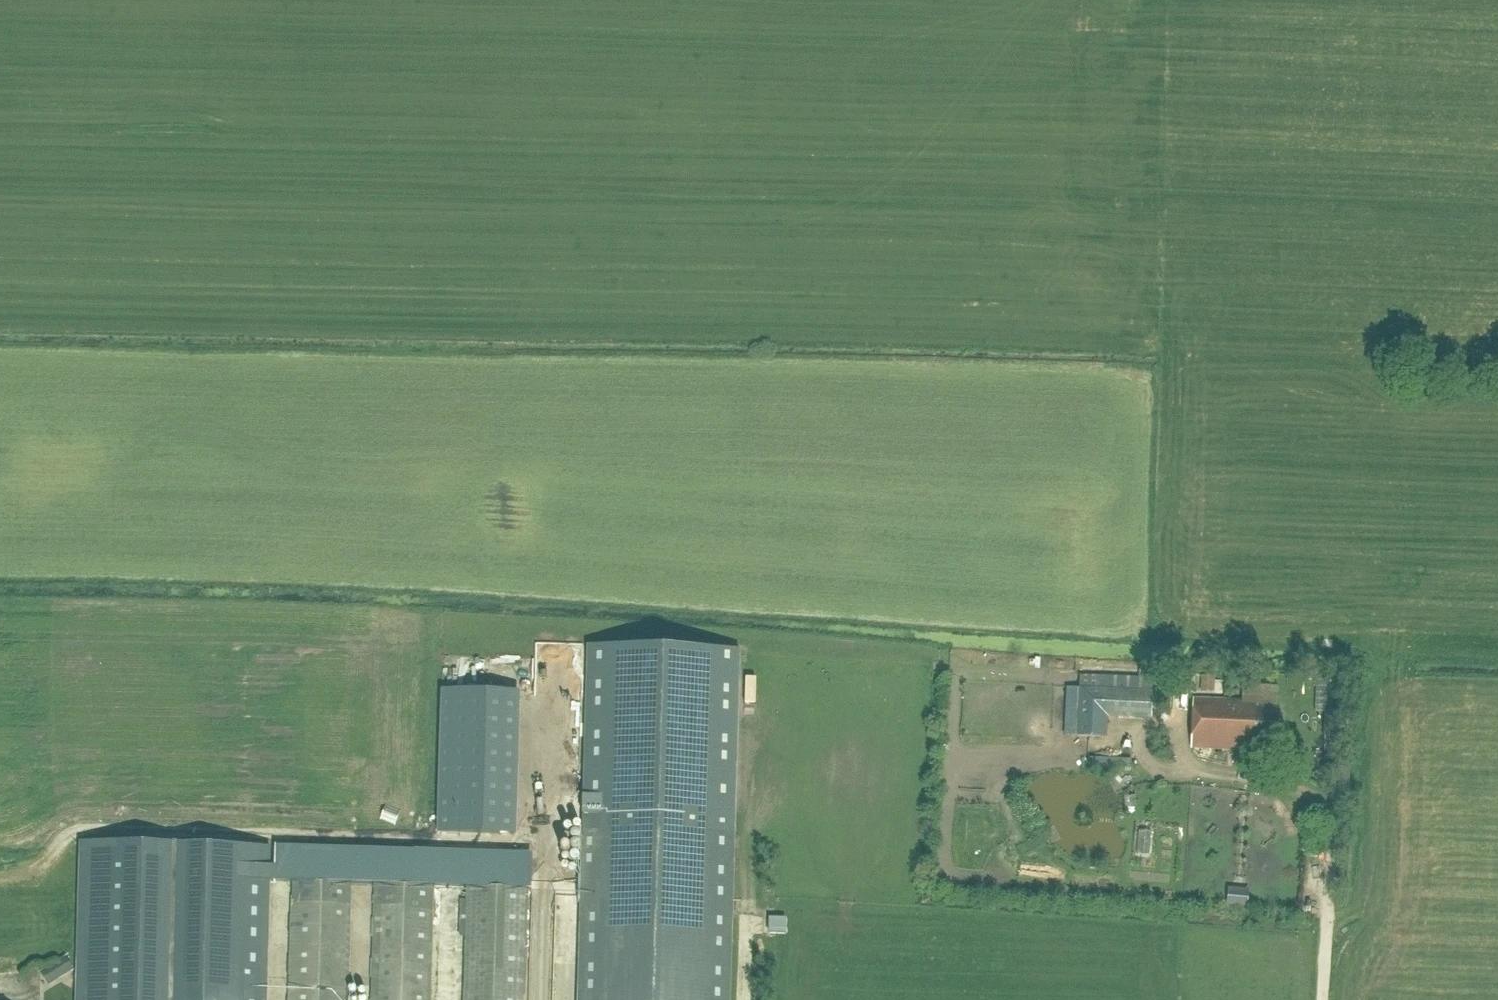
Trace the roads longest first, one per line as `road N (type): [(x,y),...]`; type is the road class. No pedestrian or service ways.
road 1 (track): [(1322,999),(1329,820),(1360,675)]
road 2 (track): [(1332,812),(1310,791),(1149,754)]

